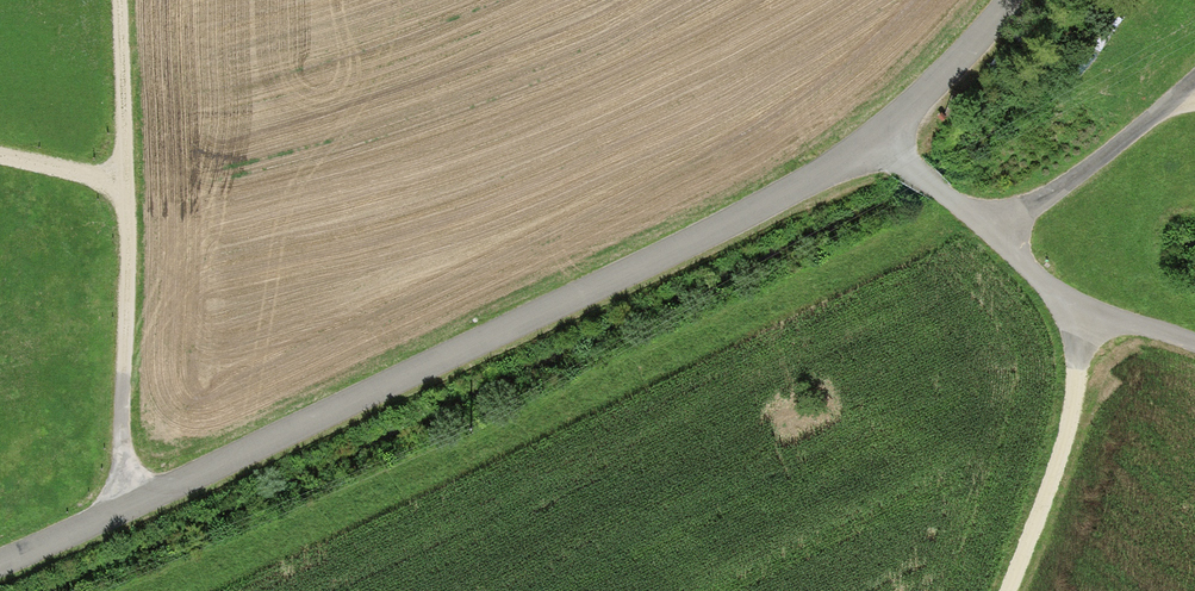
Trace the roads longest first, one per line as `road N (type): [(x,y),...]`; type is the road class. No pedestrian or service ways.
road 1 (unclassified): [(0,560),(713,232),(876,141),(1013,0)]
road 2 (track): [(121,508),(119,181)]
road 3 (track): [(1004,590),(1062,449),(1074,377),(1061,309)]
road 4 (track): [(1194,348),(1061,309),(989,230)]
road 5 (track): [(989,230),(1100,159),(1186,85)]
road 6 (track): [(120,0),(119,181)]
road 7 (track): [(989,230),(876,141)]
road 8 (track): [(119,181),(0,156)]

